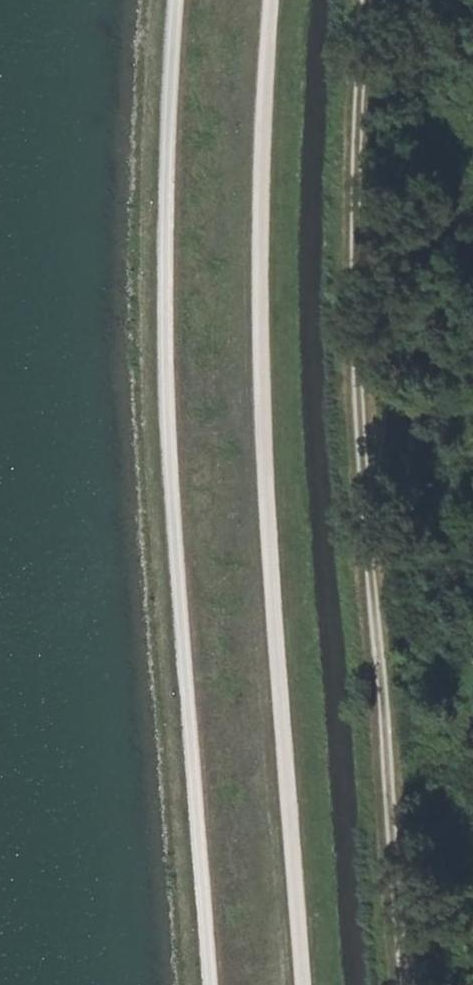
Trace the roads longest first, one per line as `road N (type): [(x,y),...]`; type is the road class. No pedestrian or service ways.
road 1 (track): [(366,0),(357,286),(370,587),(412,984)]
road 2 (track): [(211,984),(157,188),(171,0)]
road 3 (track): [(268,0),(258,403),(305,984)]

